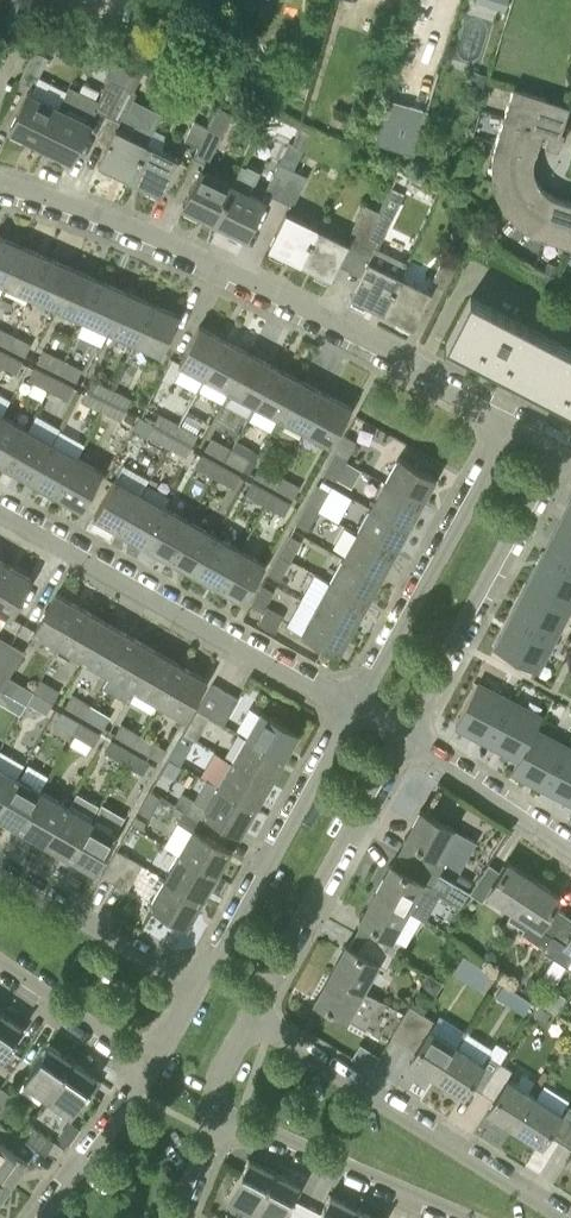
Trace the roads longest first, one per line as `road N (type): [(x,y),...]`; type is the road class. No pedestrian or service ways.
road 1 (residential): [(502,420),(419,376),(404,353),(183,245),(0,179)]
road 2 (residential): [(347,713),(0,514)]
road 3 (residential): [(560,1217),(251,1022)]
road 4 (residential): [(407,744),(569,454)]
road 5 (residential): [(502,420),(347,713)]
road 6 (residential): [(347,713),(193,996)]
road 7 (residential): [(251,1022),(407,744)]
road 8 (residential): [(213,1117),(256,1128),(467,1217)]
road 9 (residential): [(193,996),(0,877)]
road 10 (residential): [(570,846),(407,744)]
road 11 (residential): [(144,1070),(34,1217)]
road 12 (residential): [(0,968),(144,1070)]

